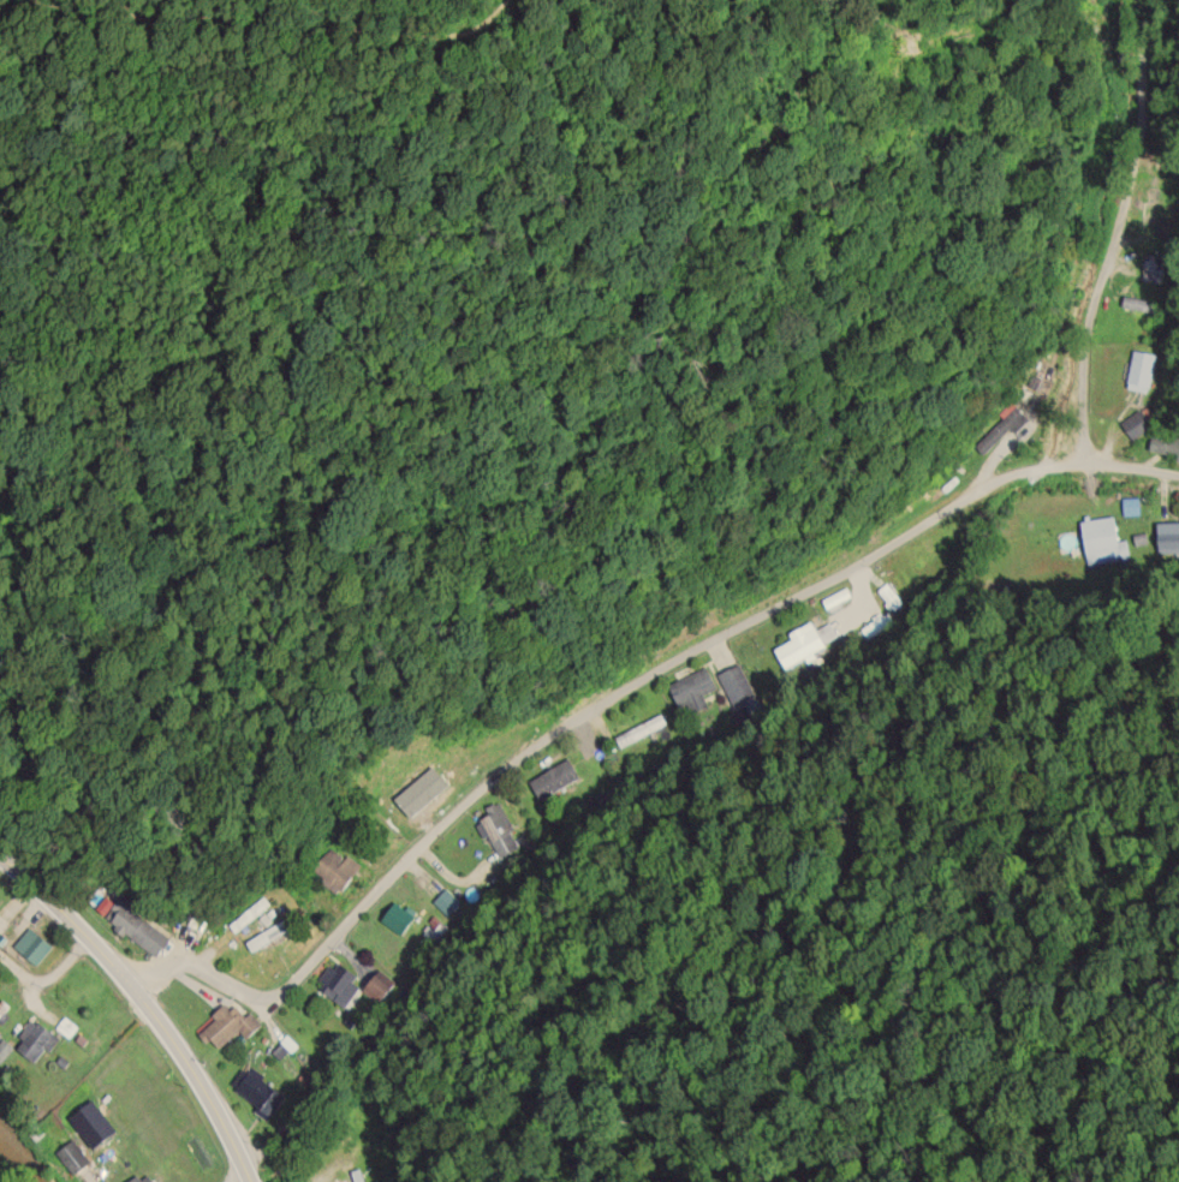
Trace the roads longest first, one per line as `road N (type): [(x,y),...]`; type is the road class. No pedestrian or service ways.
road 1 (residential): [(130,981),(166,961),(186,961),(242,991),(286,987),(374,889),(508,763),(984,485),(1058,464),(1178,474)]
road 2 (tertiary): [(0,853),(130,981),(178,1045),(249,1181)]
road 3 (residential): [(1090,465),(1083,335),(1135,162)]

